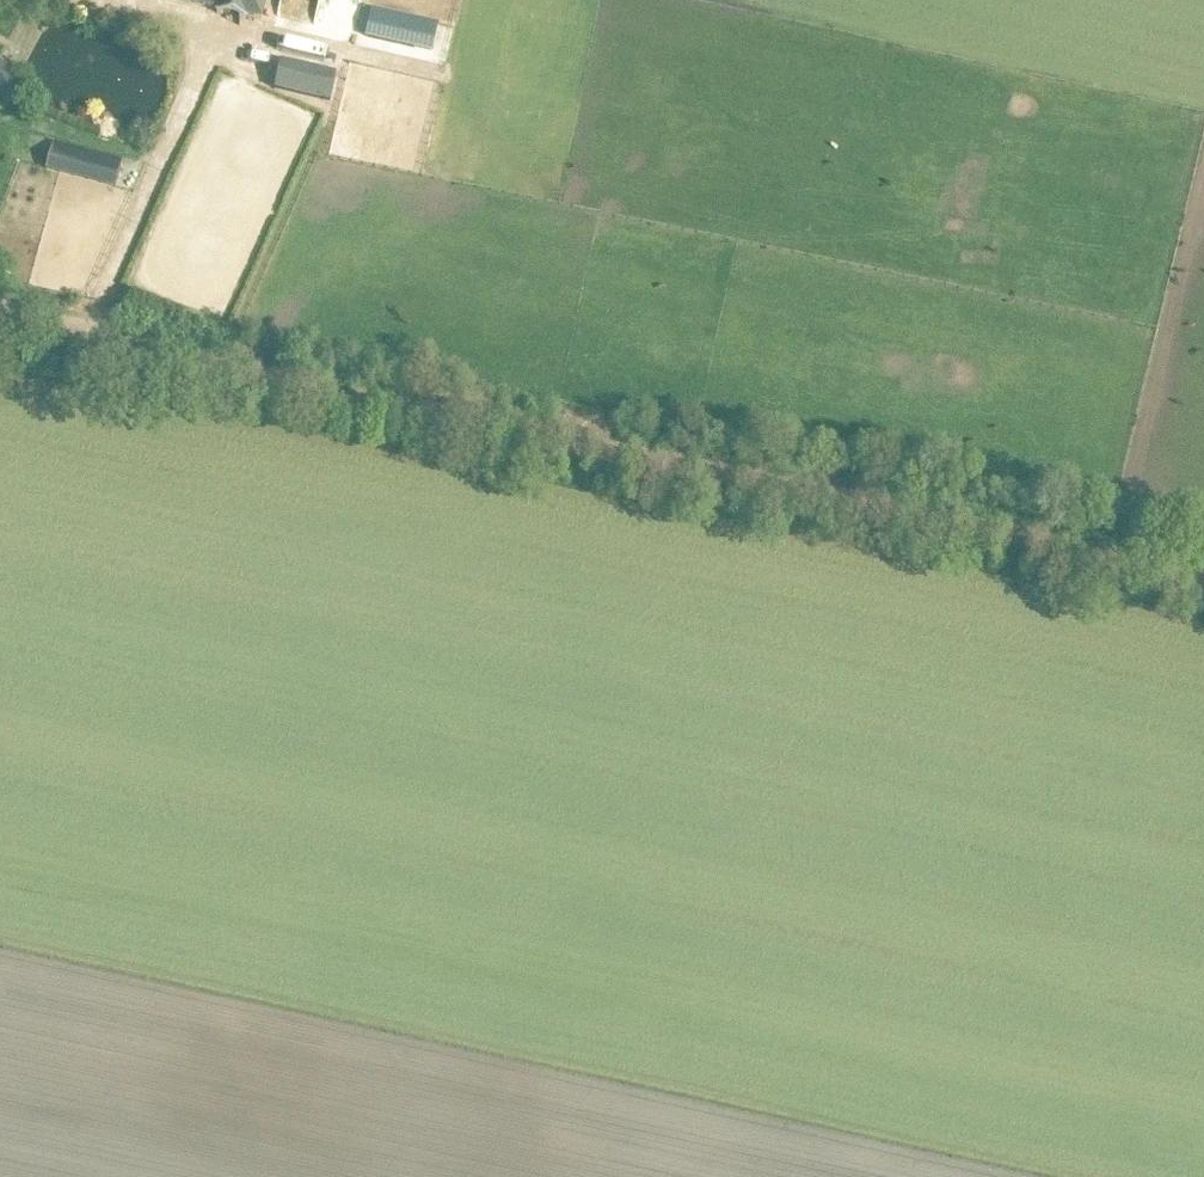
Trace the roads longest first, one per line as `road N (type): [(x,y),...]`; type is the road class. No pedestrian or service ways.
road 1 (track): [(0,316),(1203,582)]

